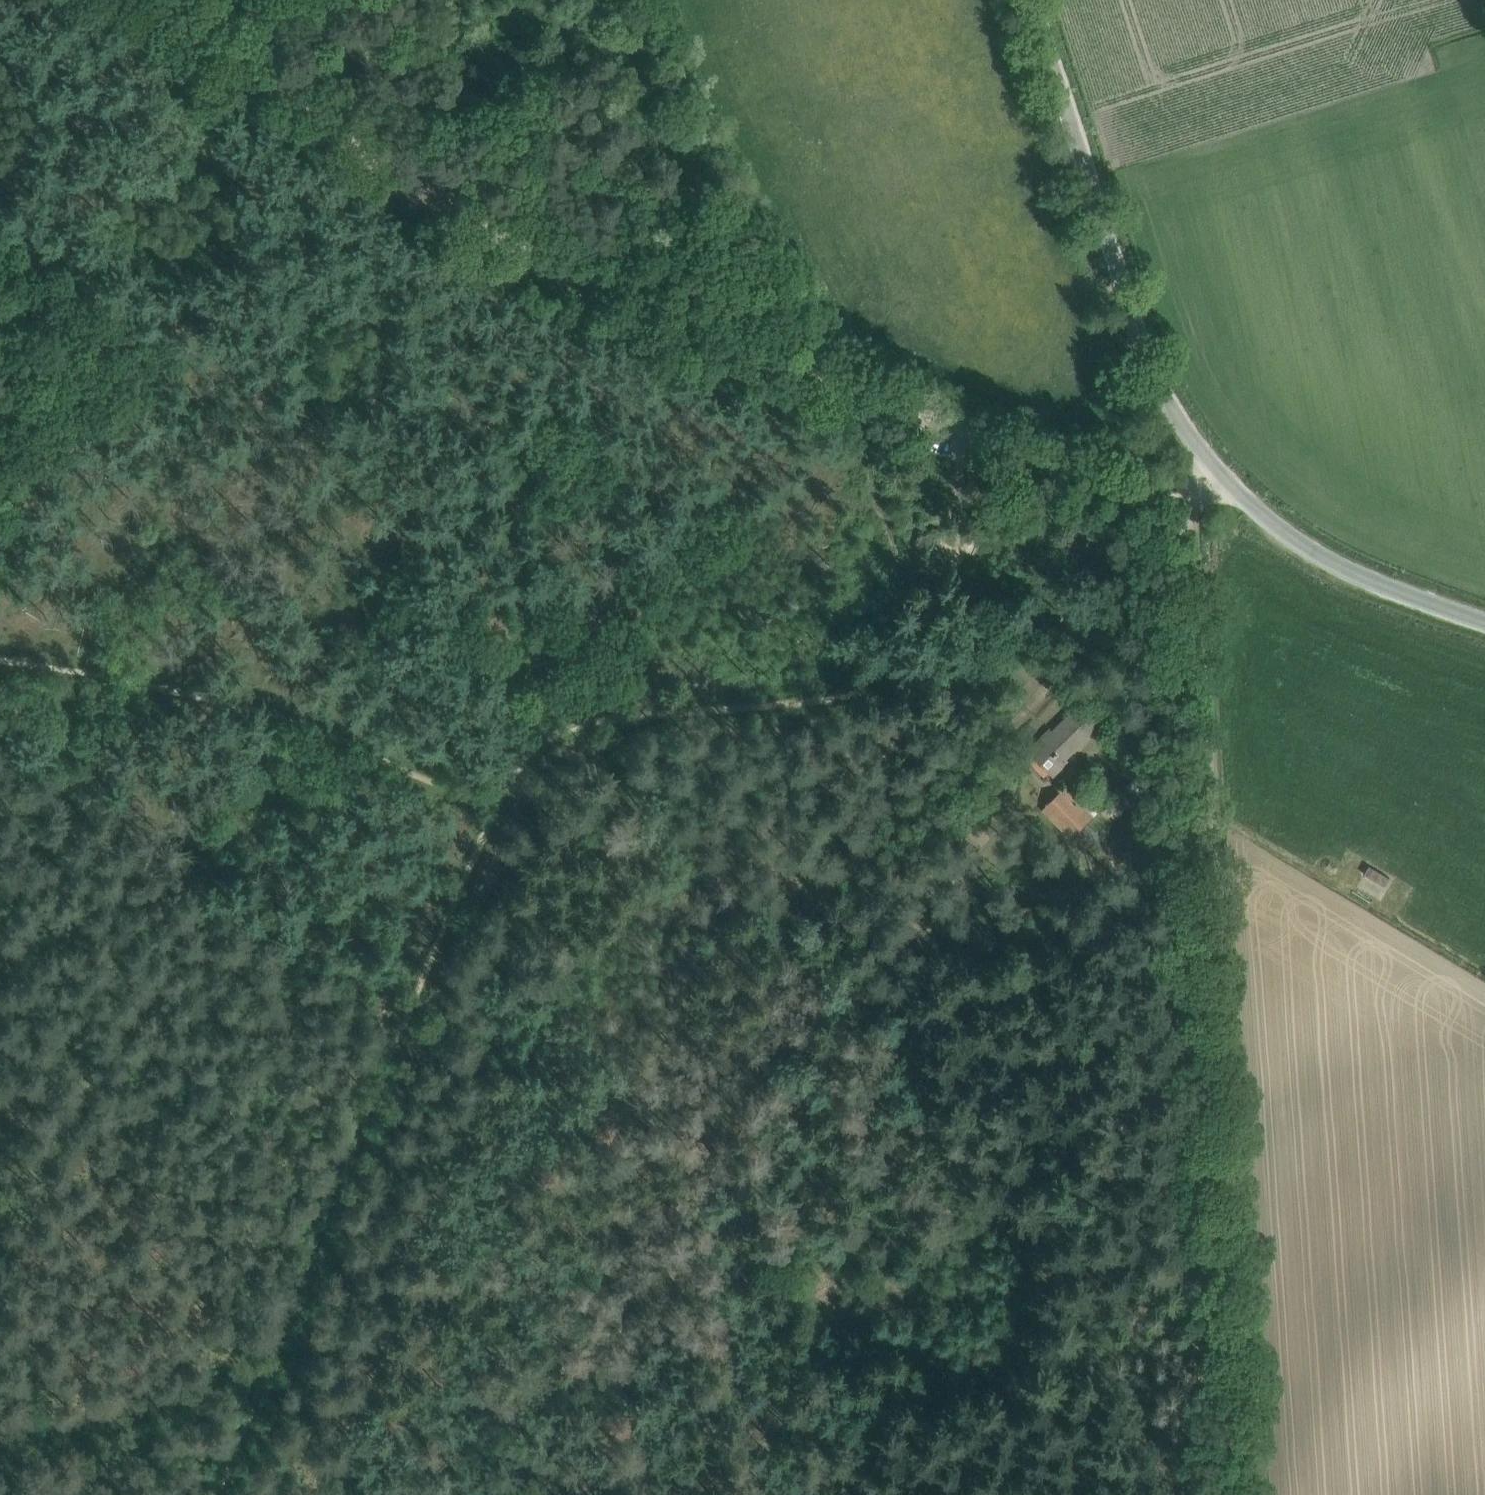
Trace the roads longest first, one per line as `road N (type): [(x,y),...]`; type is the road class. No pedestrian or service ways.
road 1 (track): [(1268,1494),(1194,542)]
road 2 (unclassified): [(1484,621),(1329,561),(1219,475),(1169,406),(1147,355),(1032,0)]
road 3 (track): [(1041,670),(1155,561),(1194,542)]
road 4 (track): [(270,94),(136,0)]

